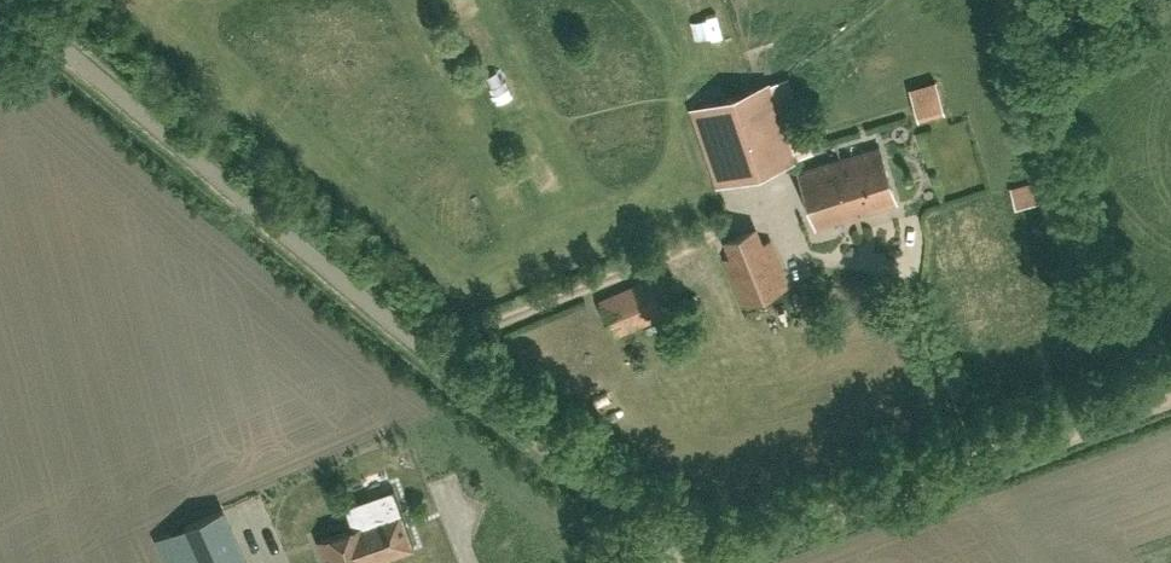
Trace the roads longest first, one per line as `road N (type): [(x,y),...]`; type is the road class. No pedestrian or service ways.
road 1 (unclassified): [(682,562),(3,0)]
road 2 (track): [(1170,393),(714,562)]

